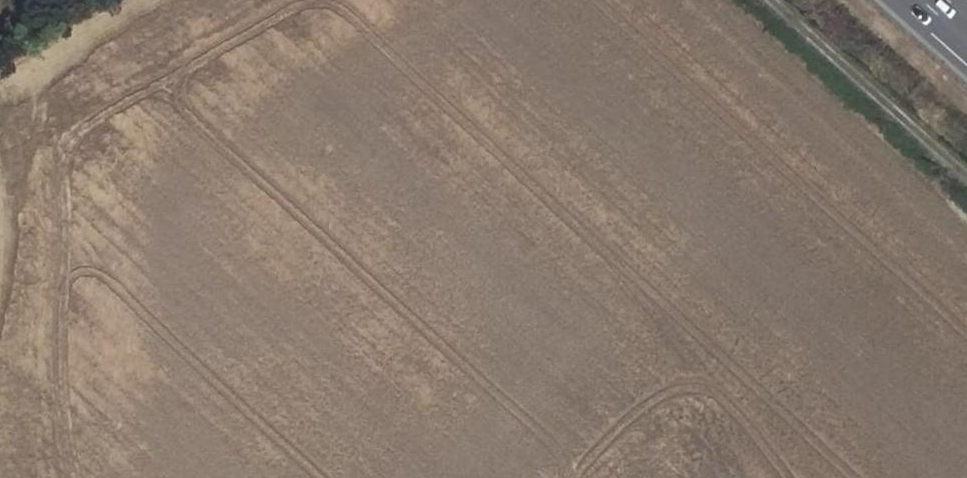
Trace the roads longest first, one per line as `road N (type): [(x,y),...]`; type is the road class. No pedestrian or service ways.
road 1 (track): [(772,0),(966,175)]

